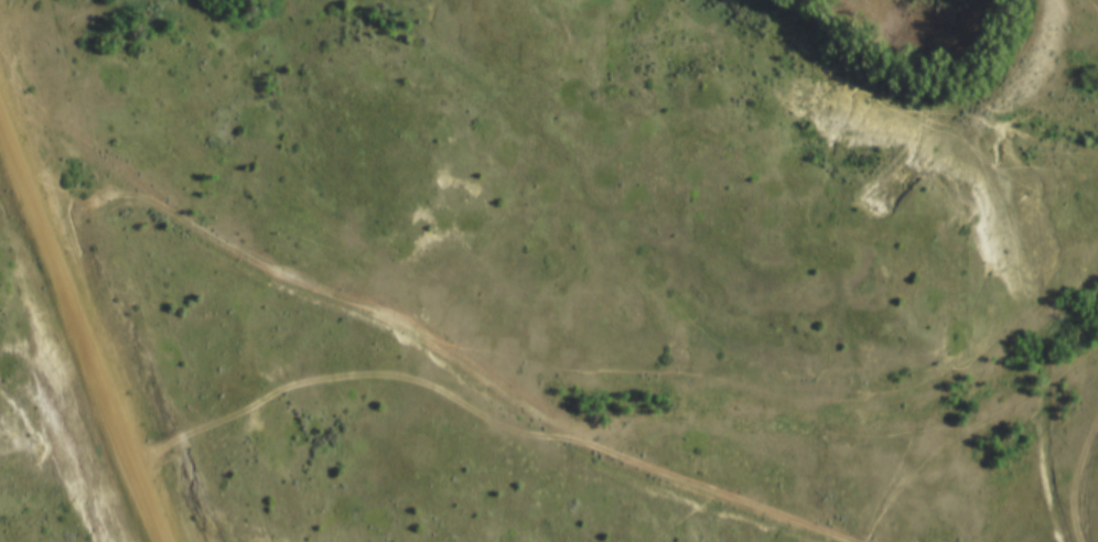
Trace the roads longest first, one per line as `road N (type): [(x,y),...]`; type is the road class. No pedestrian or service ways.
road 1 (track): [(46,239),(93,202),(139,195),(269,268),(401,323),(566,434),(855,541)]
road 2 (residential): [(0,116),(164,541)]

